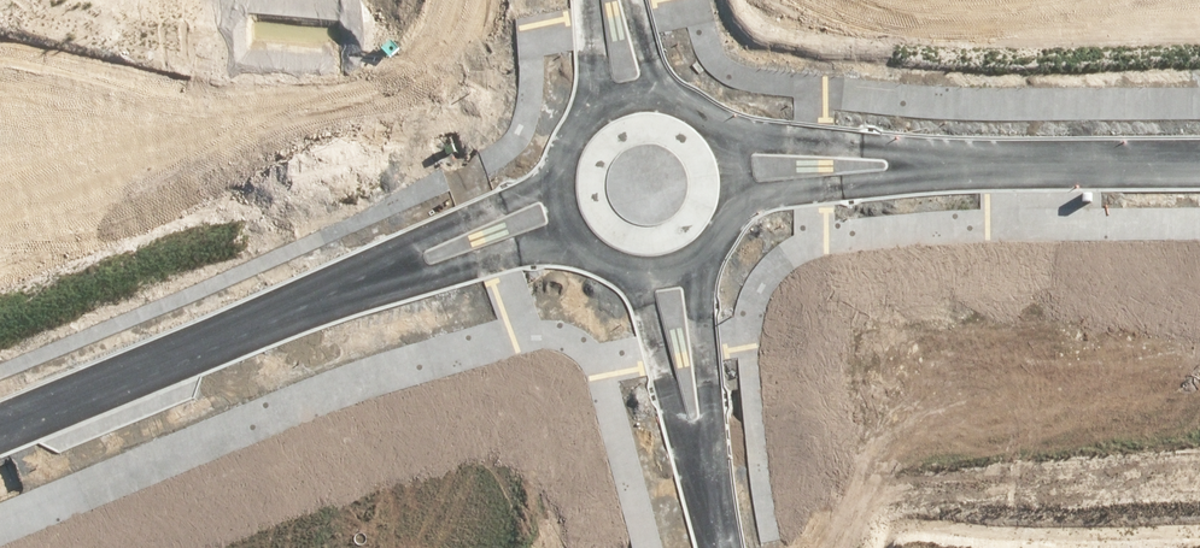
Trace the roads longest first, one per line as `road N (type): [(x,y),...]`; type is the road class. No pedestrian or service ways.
road 1 (tertiary): [(391,271),(0,429)]
road 2 (tertiary): [(1199,167),(944,164)]
road 3 (tertiary): [(711,123),(893,148),(944,164)]
road 4 (tertiary): [(944,164),(898,179),(764,196),(727,219)]
road 5 (residential): [(710,244),(702,294),(707,470)]
road 6 (residential): [(707,470),(682,437),(645,301),(626,268)]
road 7 (tertiary): [(391,271),(418,236),(530,191),(559,168)]
road 8 (tertiary): [(575,236),(443,275),(391,271)]
road 9 (residential): [(585,120),(594,83),(587,0)]

